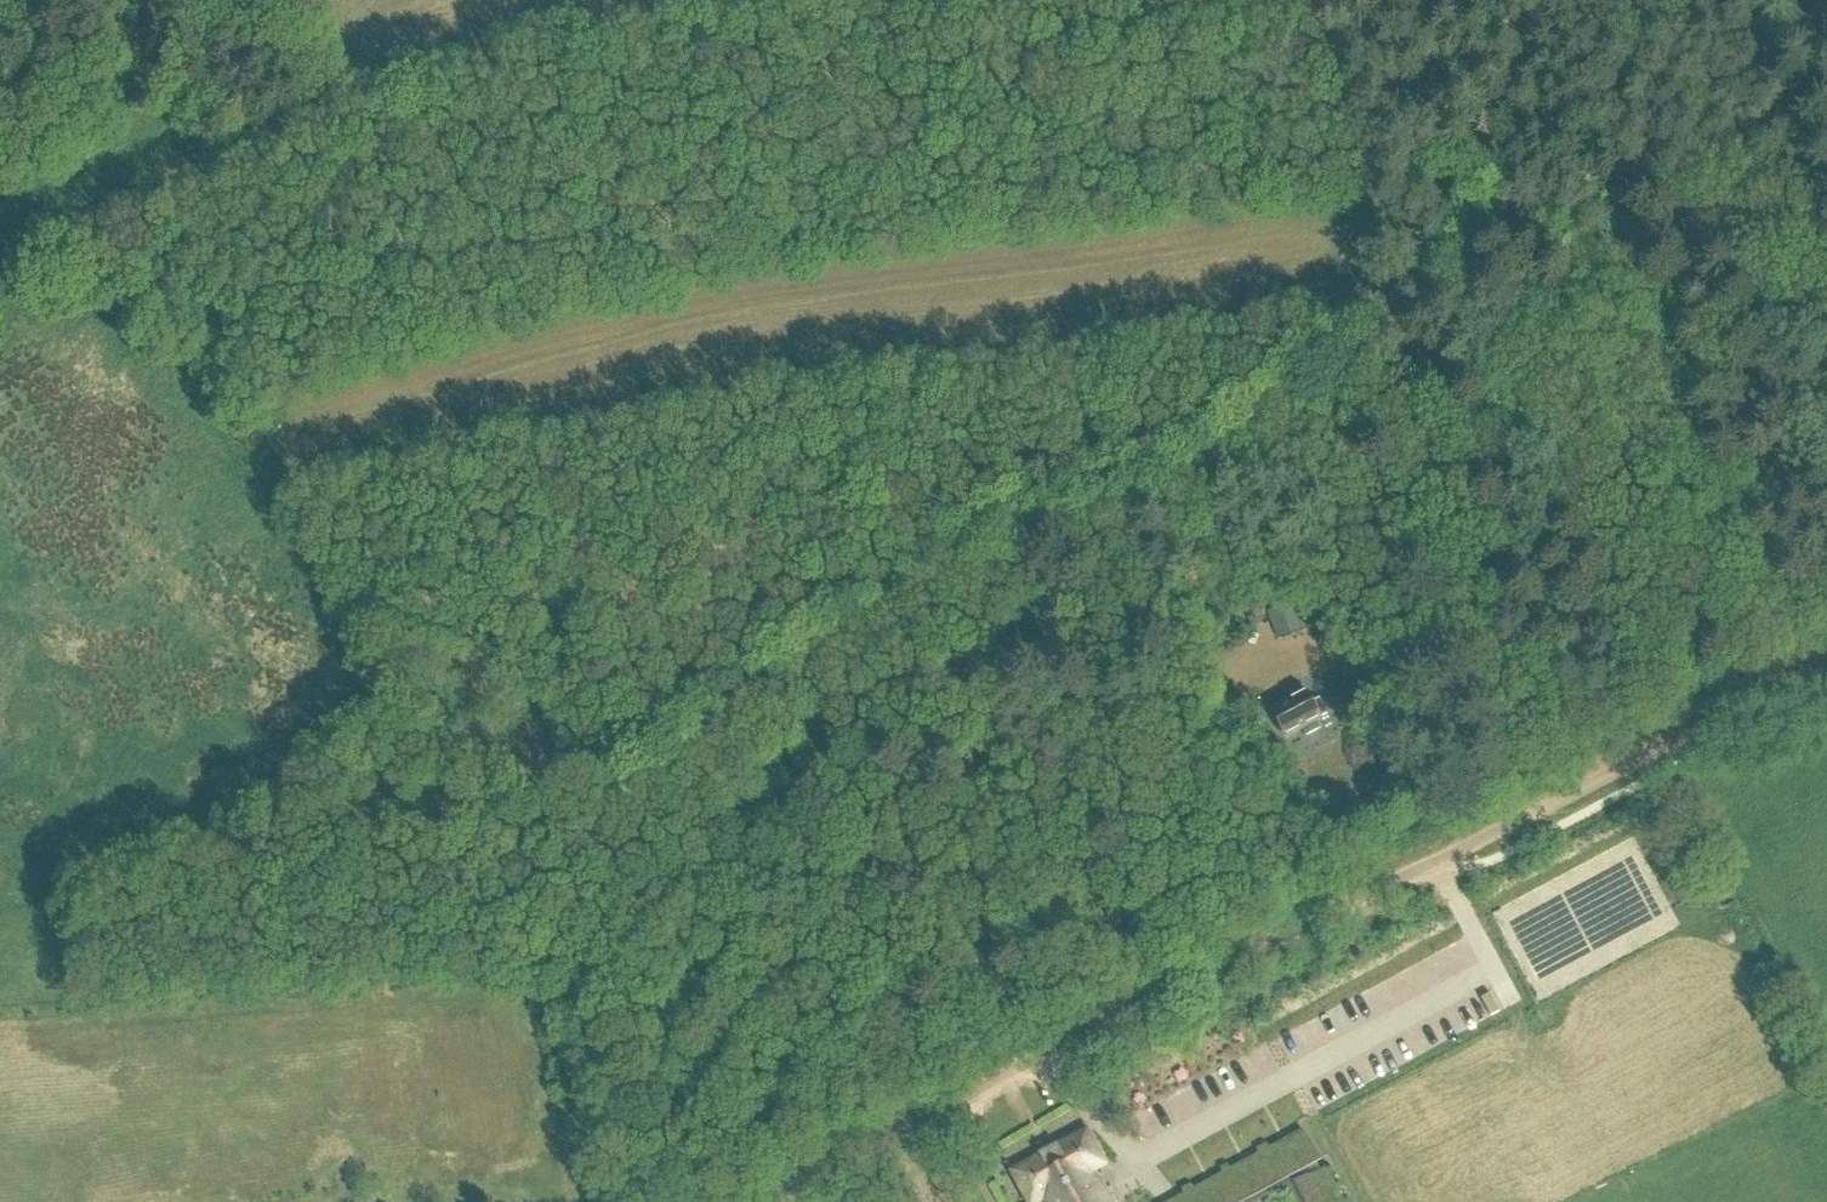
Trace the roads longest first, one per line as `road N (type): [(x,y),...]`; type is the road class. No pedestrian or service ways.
road 1 (track): [(609,1201),(556,1018),(550,962),(588,863),(646,754),(800,633),(905,565),(1235,440),(1309,377),(1359,313),(1361,178),(1299,0)]
road 2 (unclassified): [(765,1201),(1432,867)]
road 3 (track): [(1826,658),(1432,867)]

